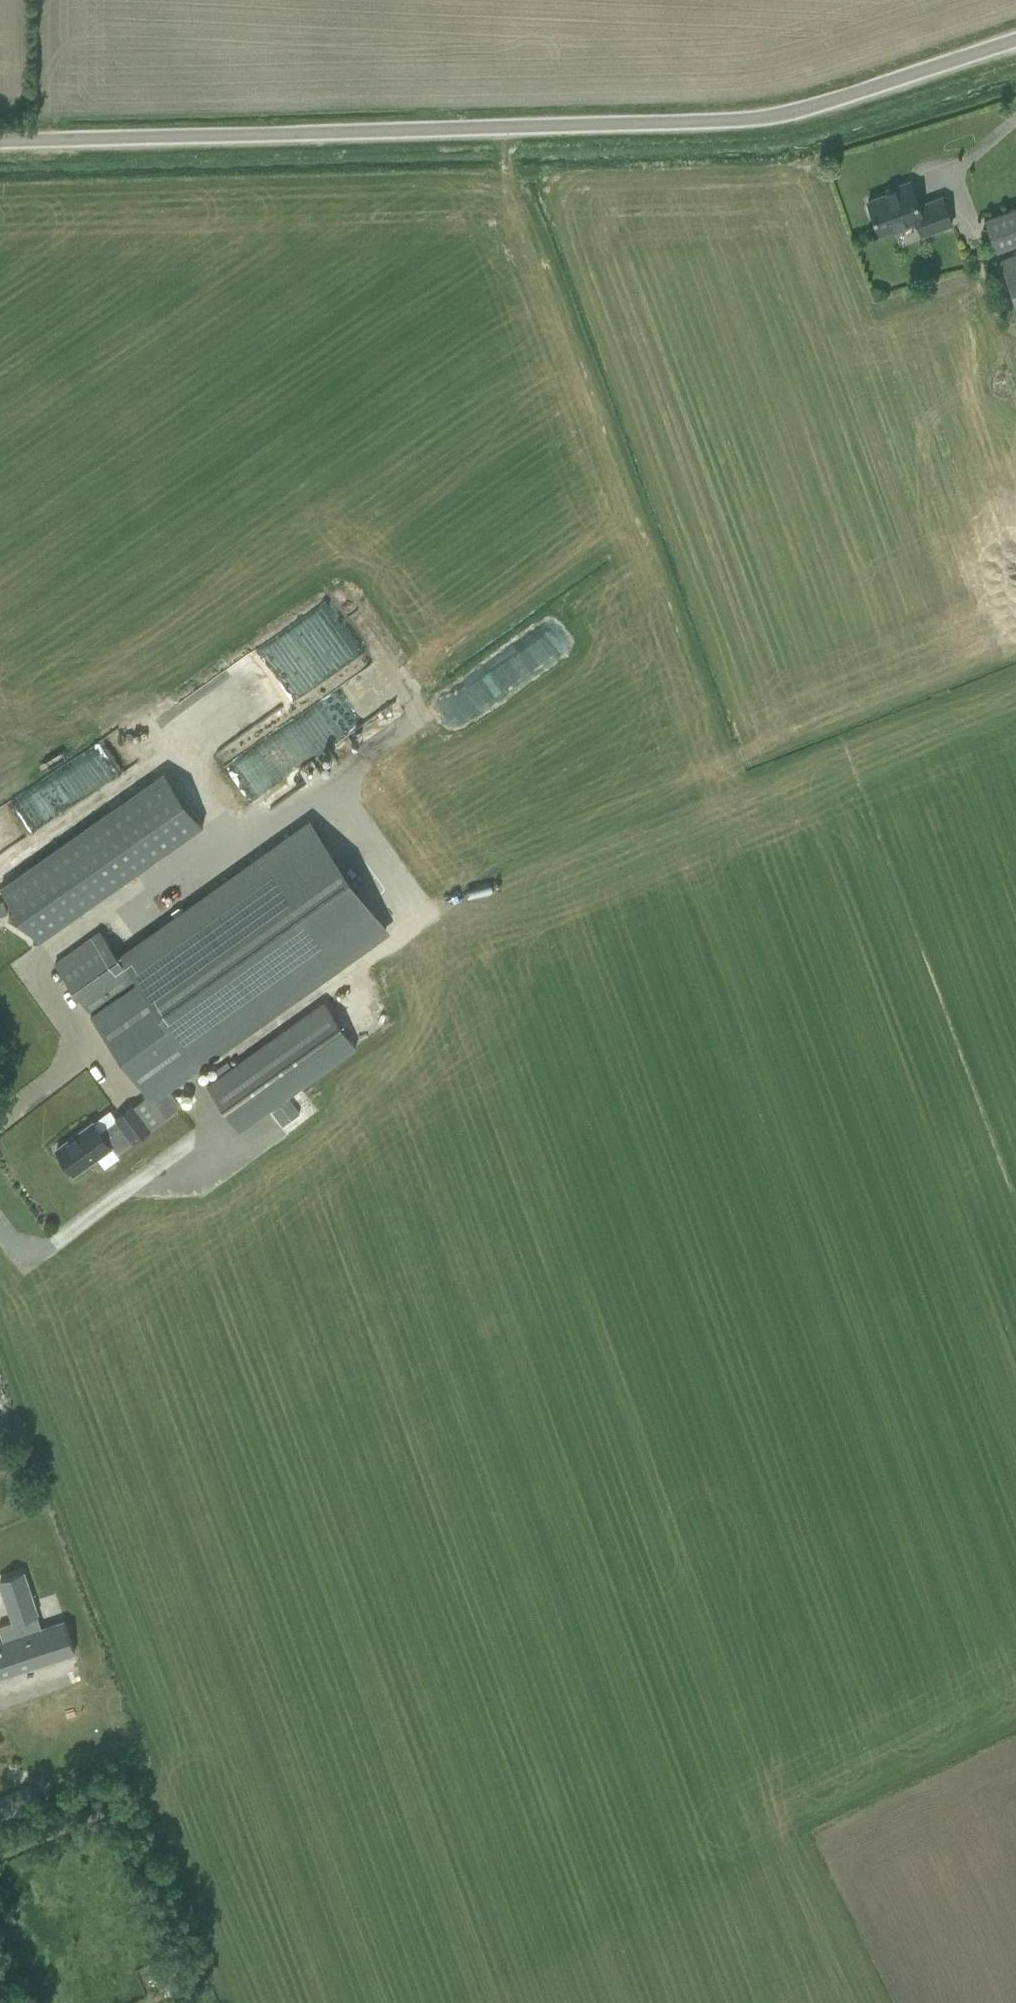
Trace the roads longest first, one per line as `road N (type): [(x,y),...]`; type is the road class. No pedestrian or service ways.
road 1 (unclassified): [(0,145),(775,119),(1015,41)]

